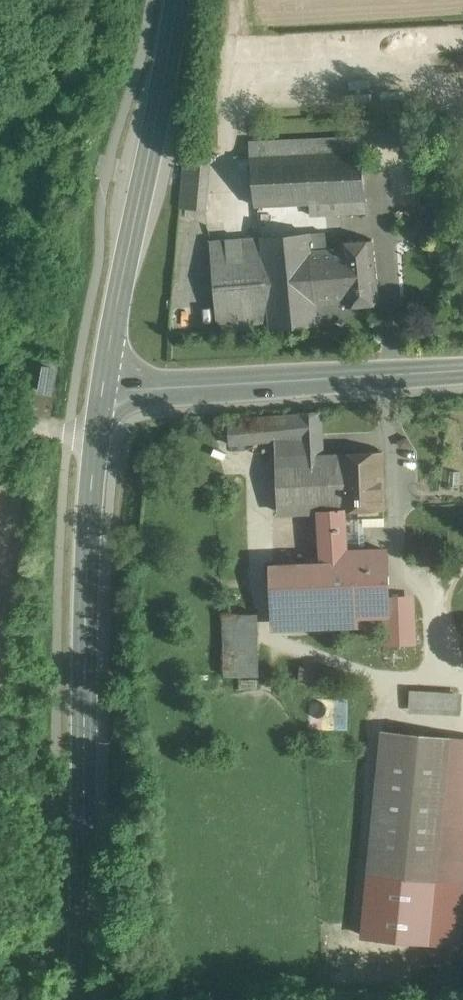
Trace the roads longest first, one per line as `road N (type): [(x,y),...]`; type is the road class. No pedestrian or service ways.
road 1 (tertiary): [(84,999),(92,512),(104,387)]
road 2 (tertiary): [(104,387),(177,0)]
road 3 (tertiary): [(104,387),(462,371)]

